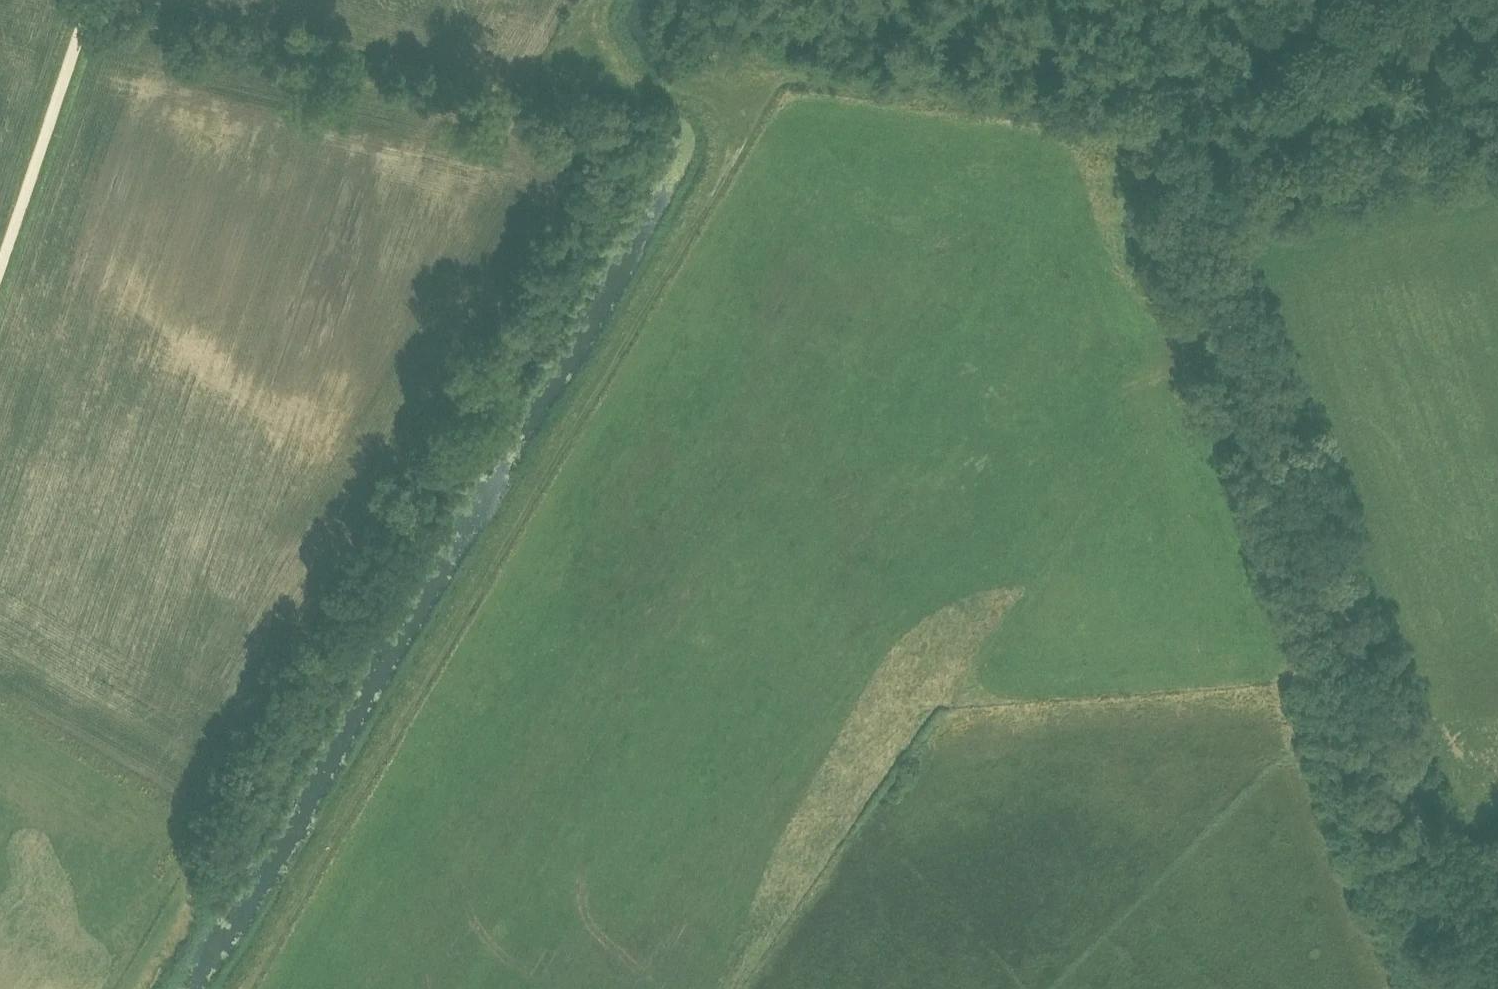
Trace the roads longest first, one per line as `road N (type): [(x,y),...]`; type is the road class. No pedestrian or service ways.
road 1 (track): [(1154,0),(1206,271),(1490,988)]

